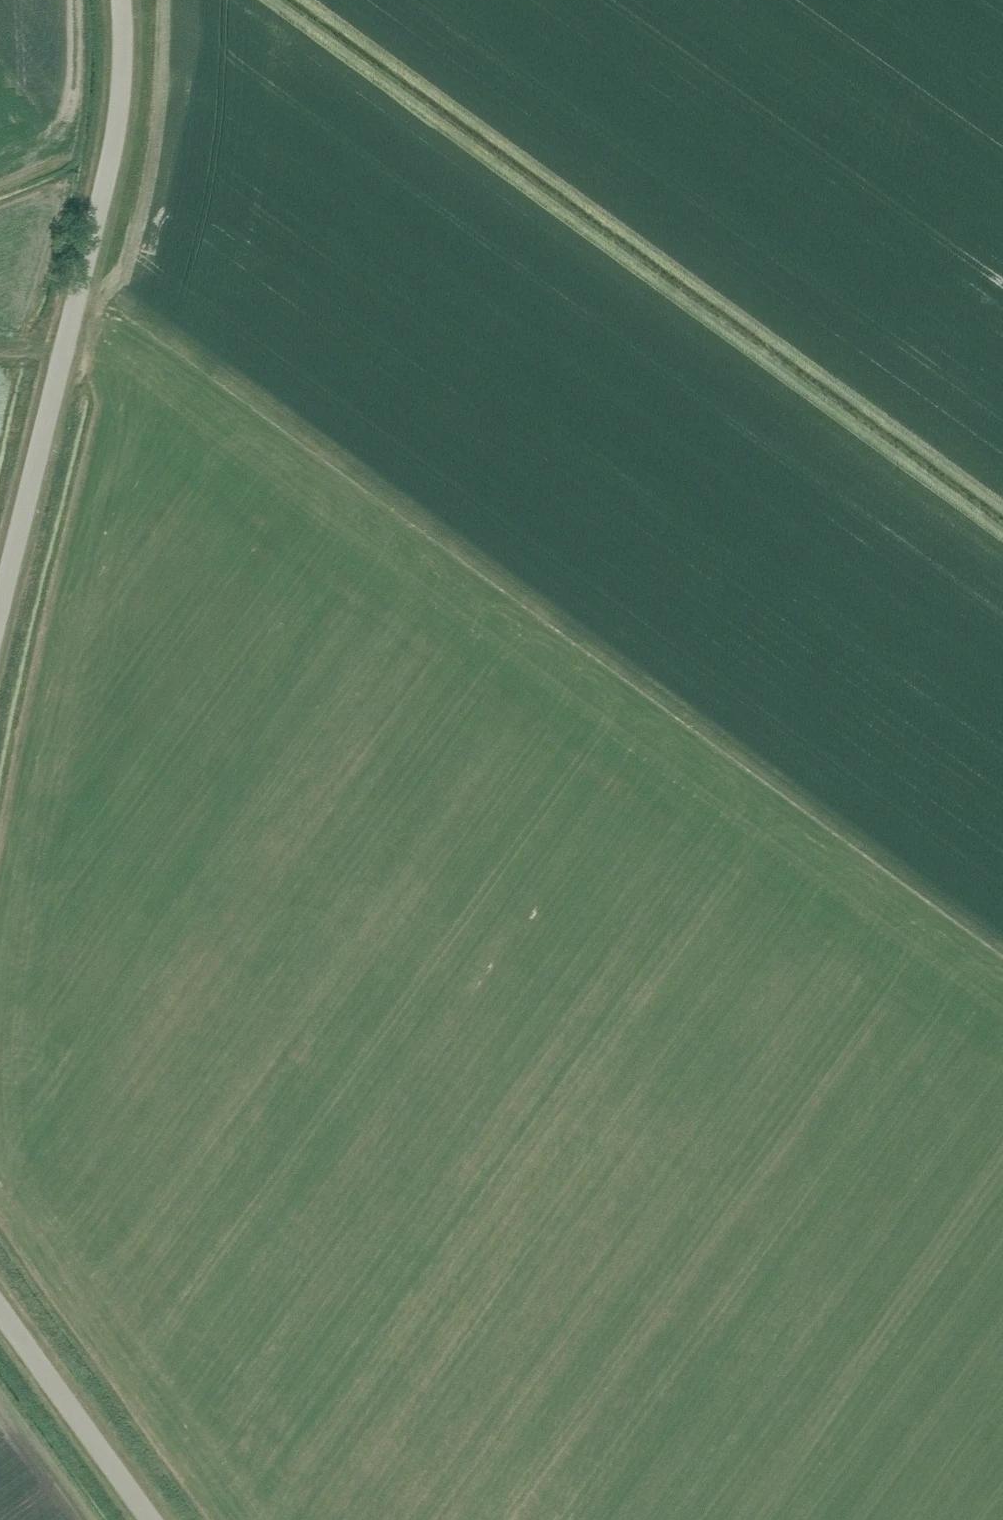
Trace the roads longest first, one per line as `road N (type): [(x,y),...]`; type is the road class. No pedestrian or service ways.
road 1 (tertiary): [(0,594),(103,171),(116,96),(116,0)]
road 2 (tertiary): [(150,1519),(0,1317)]

